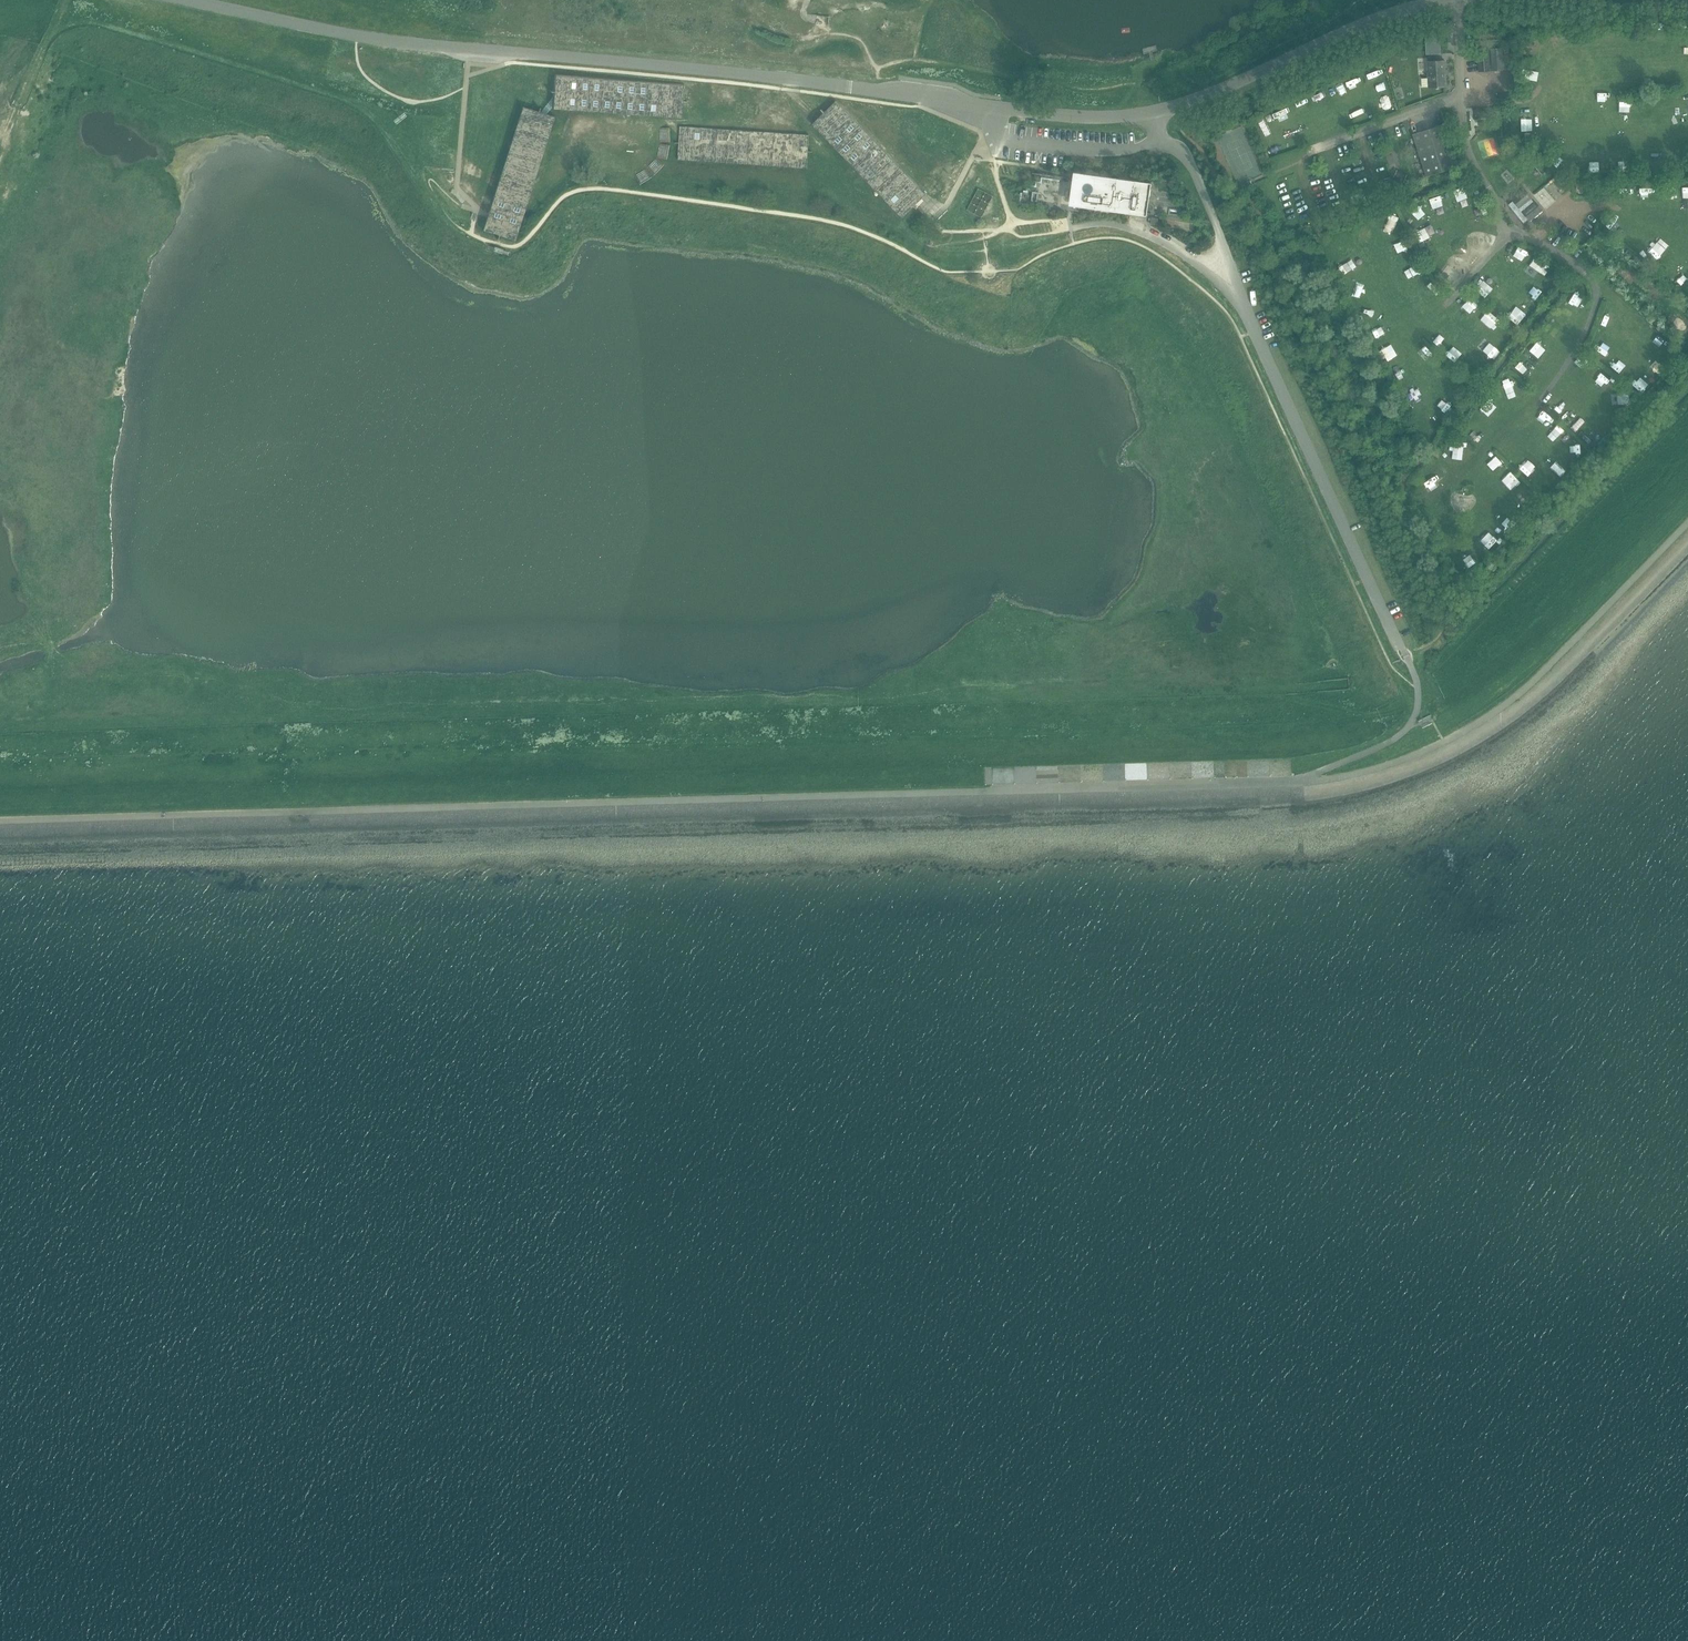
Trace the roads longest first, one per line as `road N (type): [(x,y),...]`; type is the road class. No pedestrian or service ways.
road 1 (unclassified): [(986,109),(924,94),(431,47),(189,0)]
road 2 (unclassified): [(986,109),(1155,112),(1433,0)]
road 3 (track): [(1406,654),(1436,627),(1446,572),(1407,494),(1400,446),(1406,411)]

